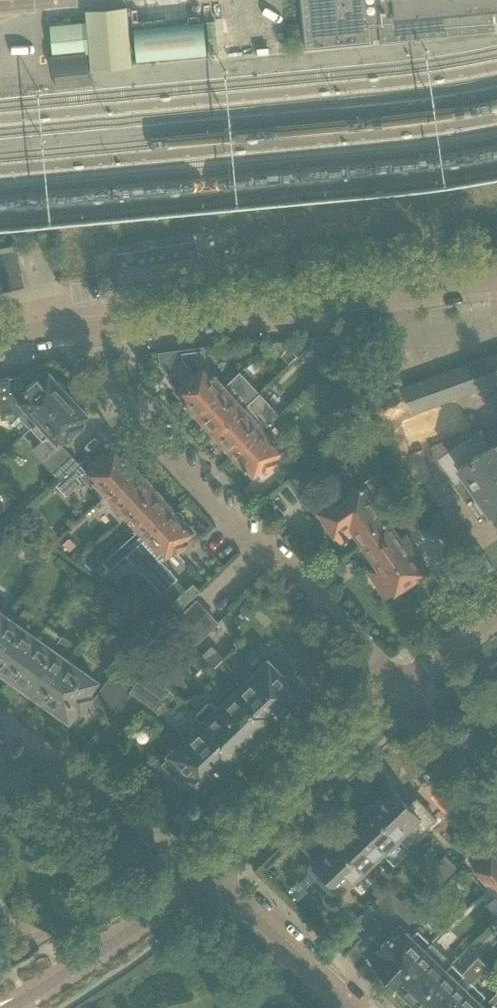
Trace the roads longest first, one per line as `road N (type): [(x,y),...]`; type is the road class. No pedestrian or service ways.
road 1 (residential): [(399,697),(62,331)]
road 2 (tertiary): [(62,331),(496,288)]
road 3 (tertiary): [(204,879),(399,697)]
road 4 (residential): [(204,879),(0,725)]
road 5 (tertiary): [(11,1007),(204,879)]
road 6 (tertiary): [(351,1007),(204,879)]
road 7 (residential): [(496,803),(399,697)]
road 8 (tertiary): [(399,697),(496,623)]

